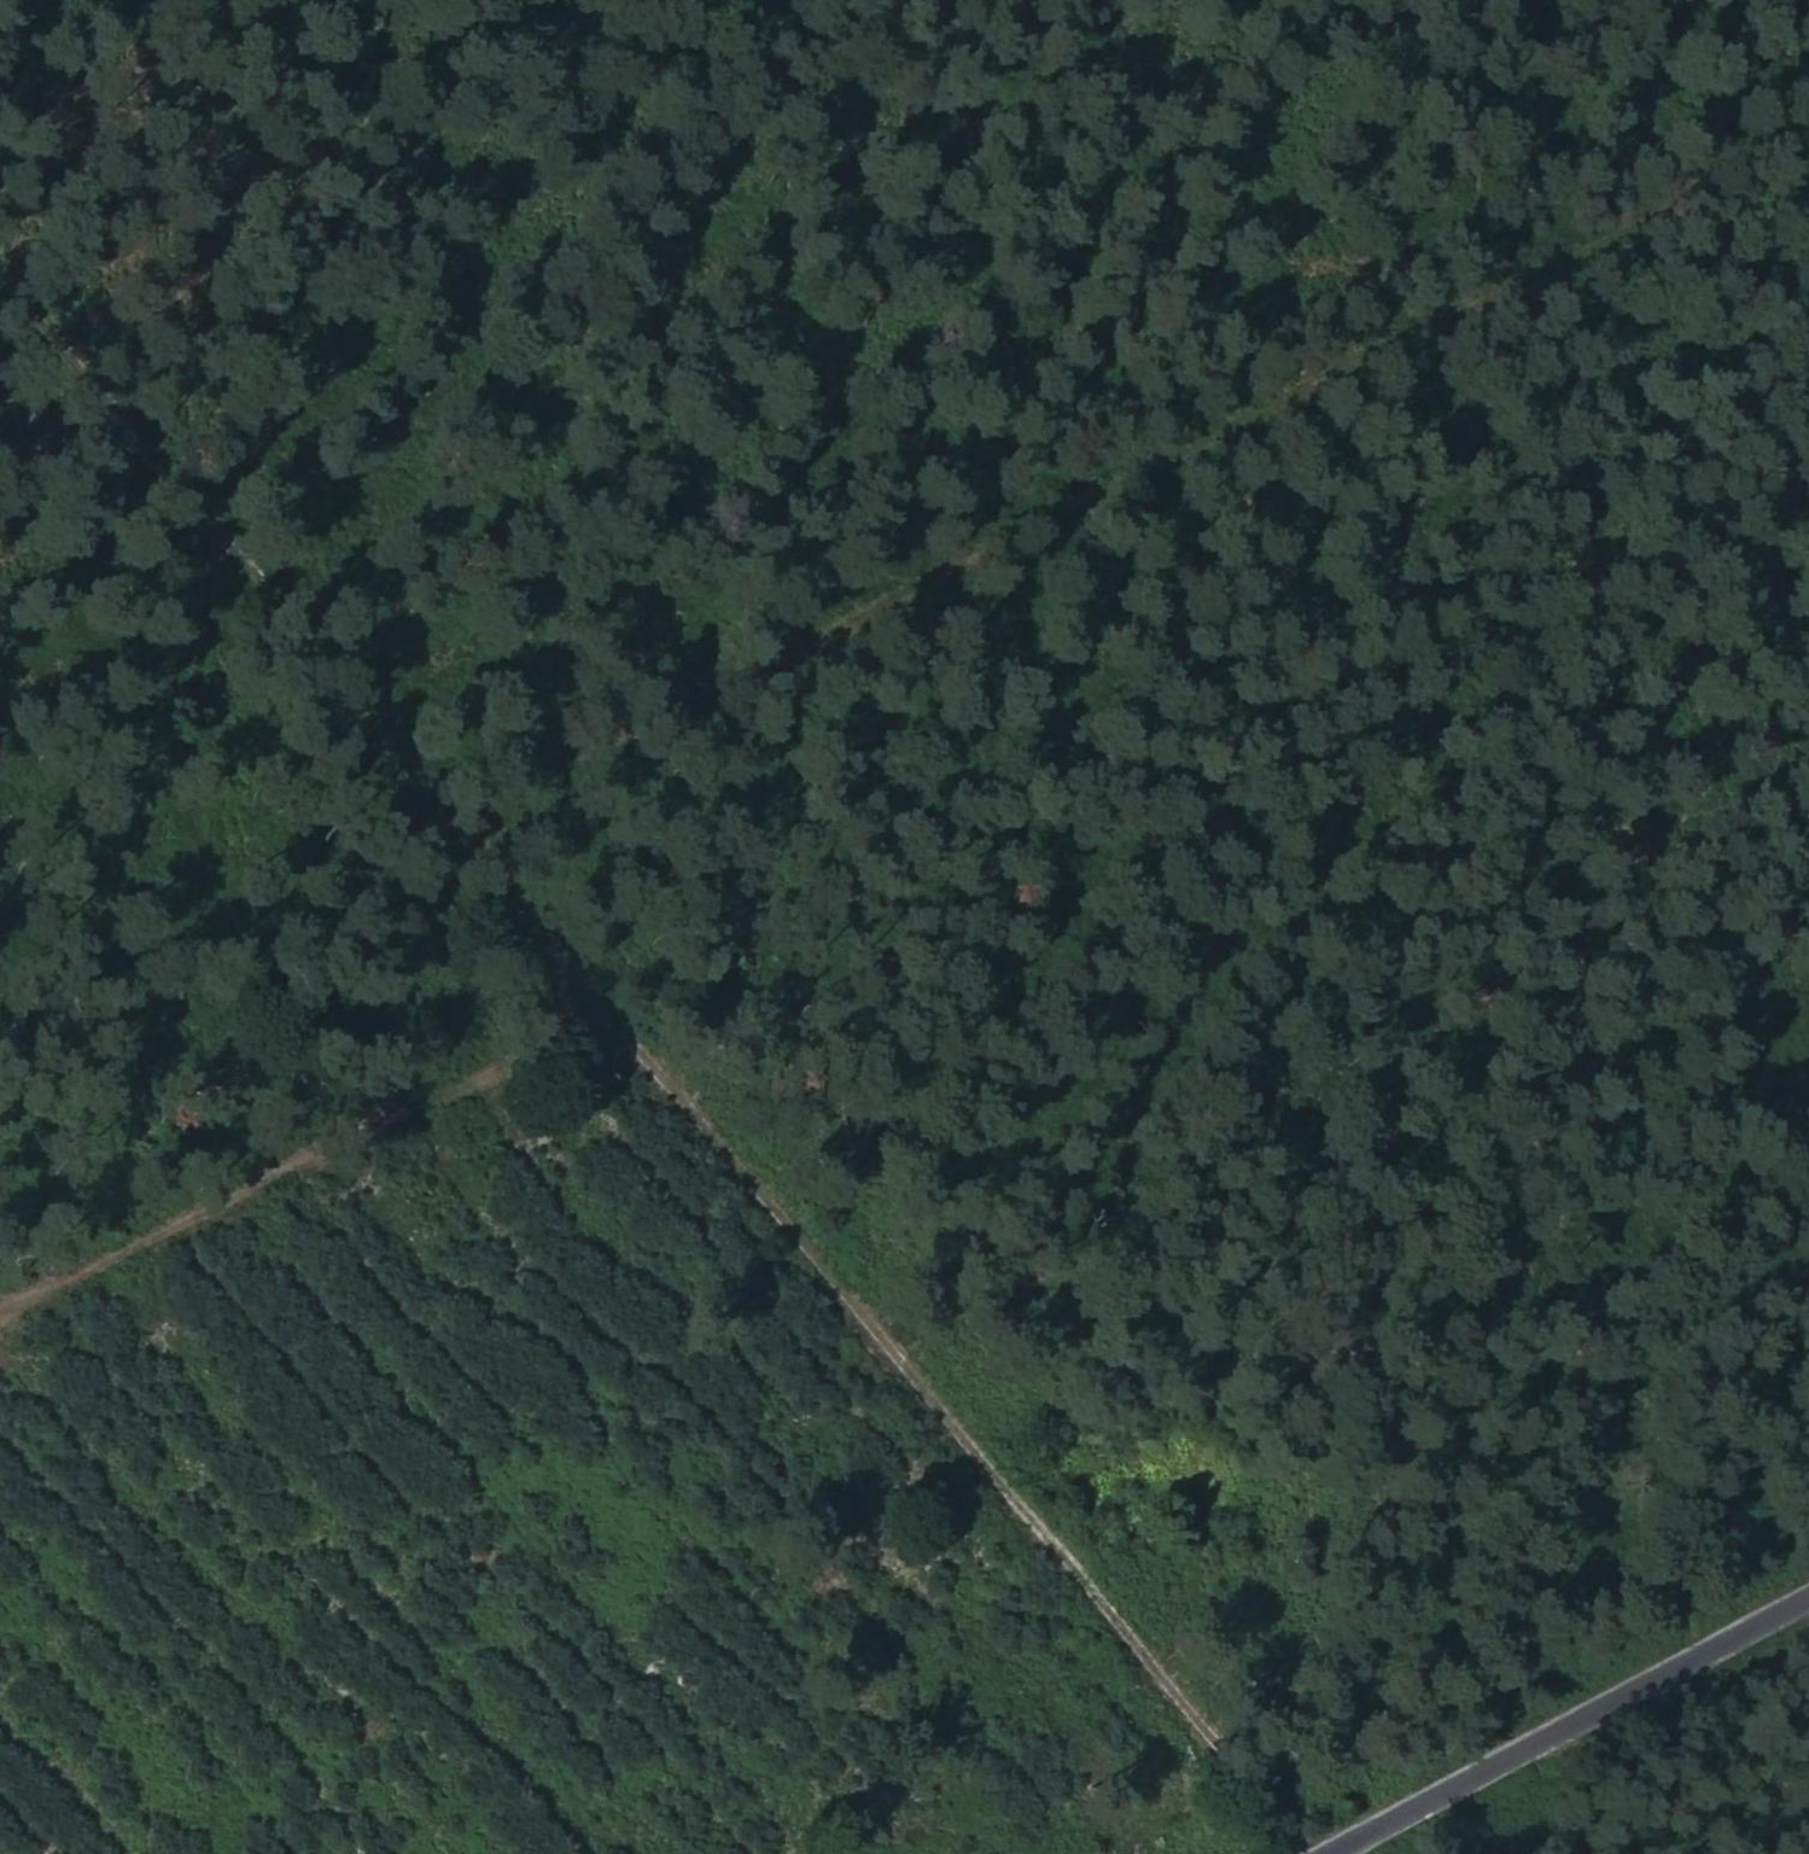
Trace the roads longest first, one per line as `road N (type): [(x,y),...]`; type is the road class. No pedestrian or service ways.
road 1 (unclassified): [(1808,1610),(1353,1853)]

